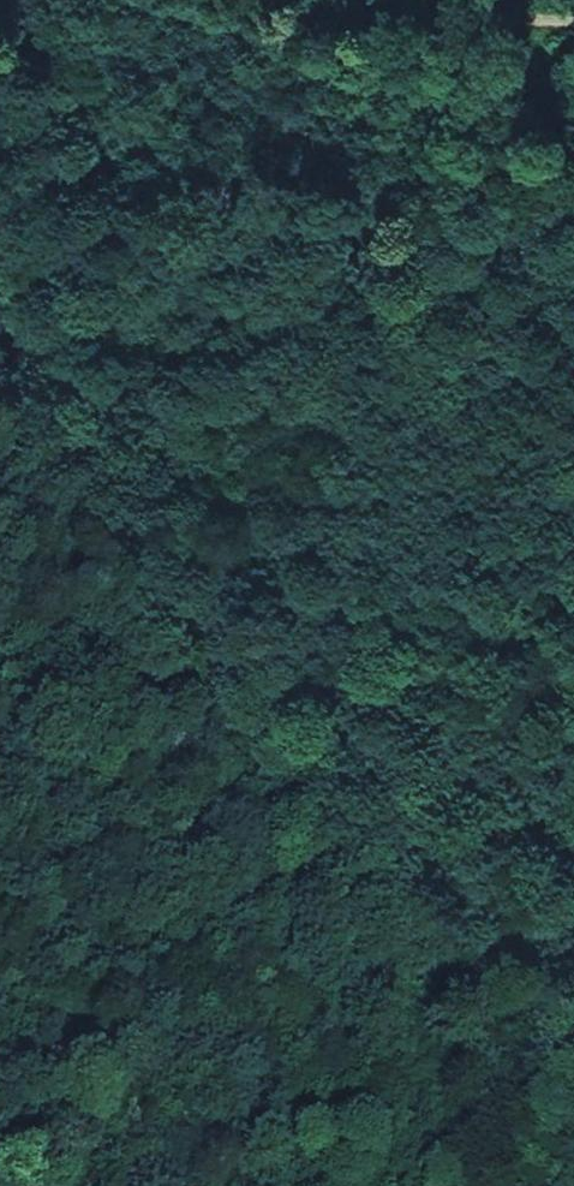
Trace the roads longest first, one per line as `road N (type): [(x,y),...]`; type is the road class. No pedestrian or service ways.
road 1 (track): [(573,195),(240,242),(0,241)]
road 2 (track): [(573,611),(219,789)]
road 3 (track): [(0,890),(78,870),(219,789)]

